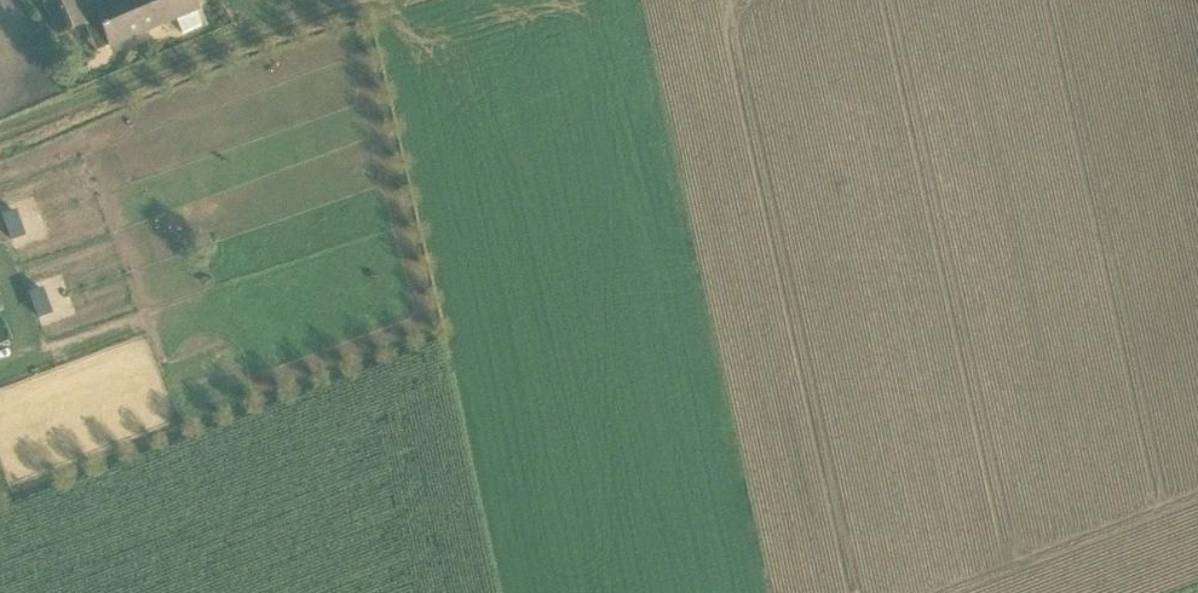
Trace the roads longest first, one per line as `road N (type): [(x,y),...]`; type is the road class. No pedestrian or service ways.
road 1 (track): [(0,136),(223,42),(365,0)]

